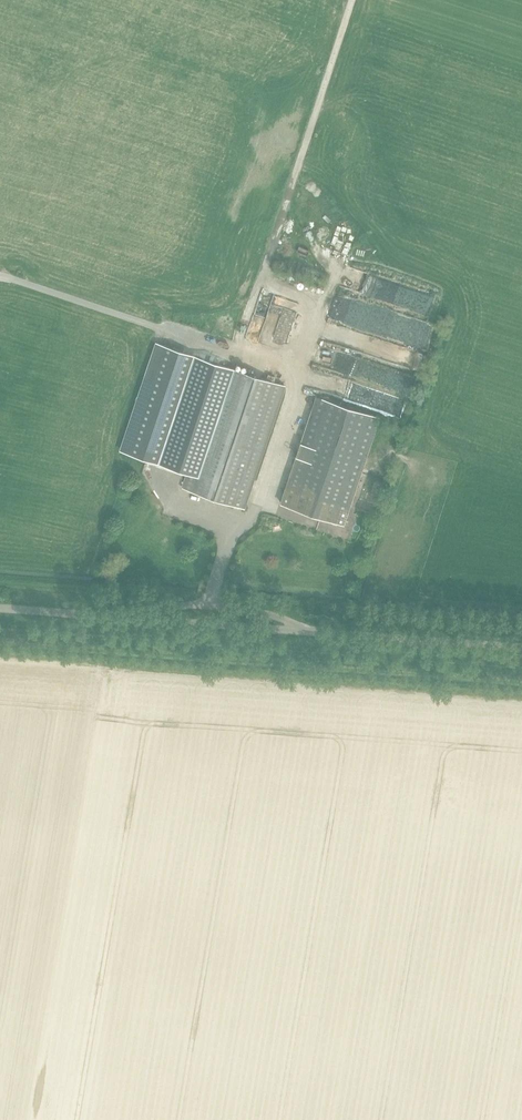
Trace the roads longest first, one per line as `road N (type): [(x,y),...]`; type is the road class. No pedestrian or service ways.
road 1 (unclassified): [(521,647),(0,607)]
road 2 (track): [(352,0),(264,270),(317,311),(293,375)]

